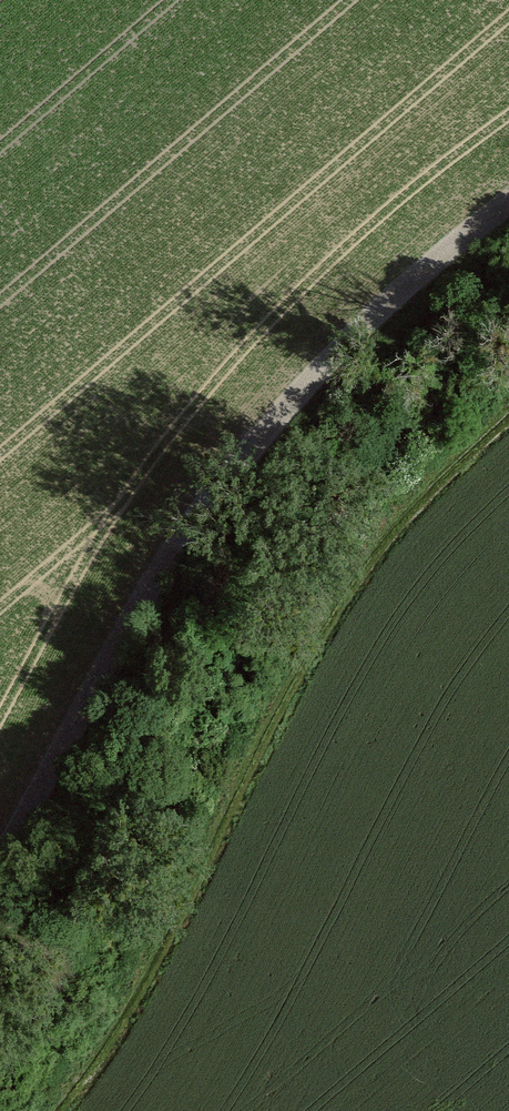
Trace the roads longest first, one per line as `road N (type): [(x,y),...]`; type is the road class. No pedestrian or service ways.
road 1 (track): [(508,403),(364,553),(274,702),(181,895),(91,1044),(40,1110)]
road 2 (track): [(508,207),(338,355),(191,522),(0,873)]

